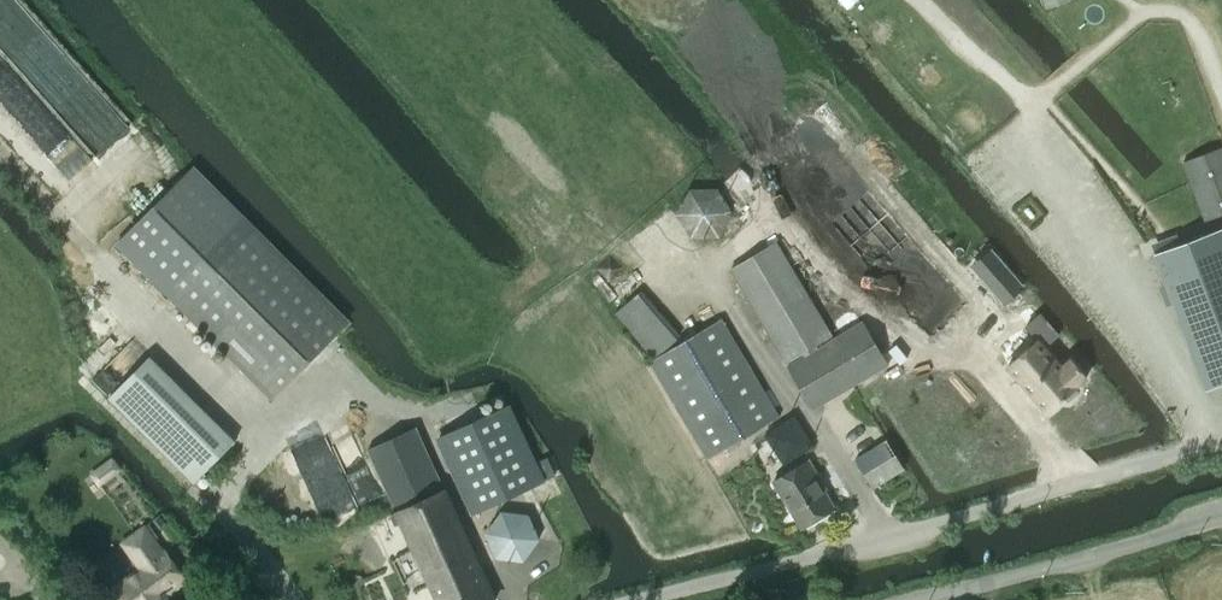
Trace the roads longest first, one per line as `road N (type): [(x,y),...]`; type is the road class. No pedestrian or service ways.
road 1 (track): [(0,142),(111,249),(165,331),(272,431),(234,495),(246,525),(289,561),(303,599)]
road 2 (unclassified): [(1221,448),(653,599)]
road 3 (unclassified): [(944,599),(1221,527)]

